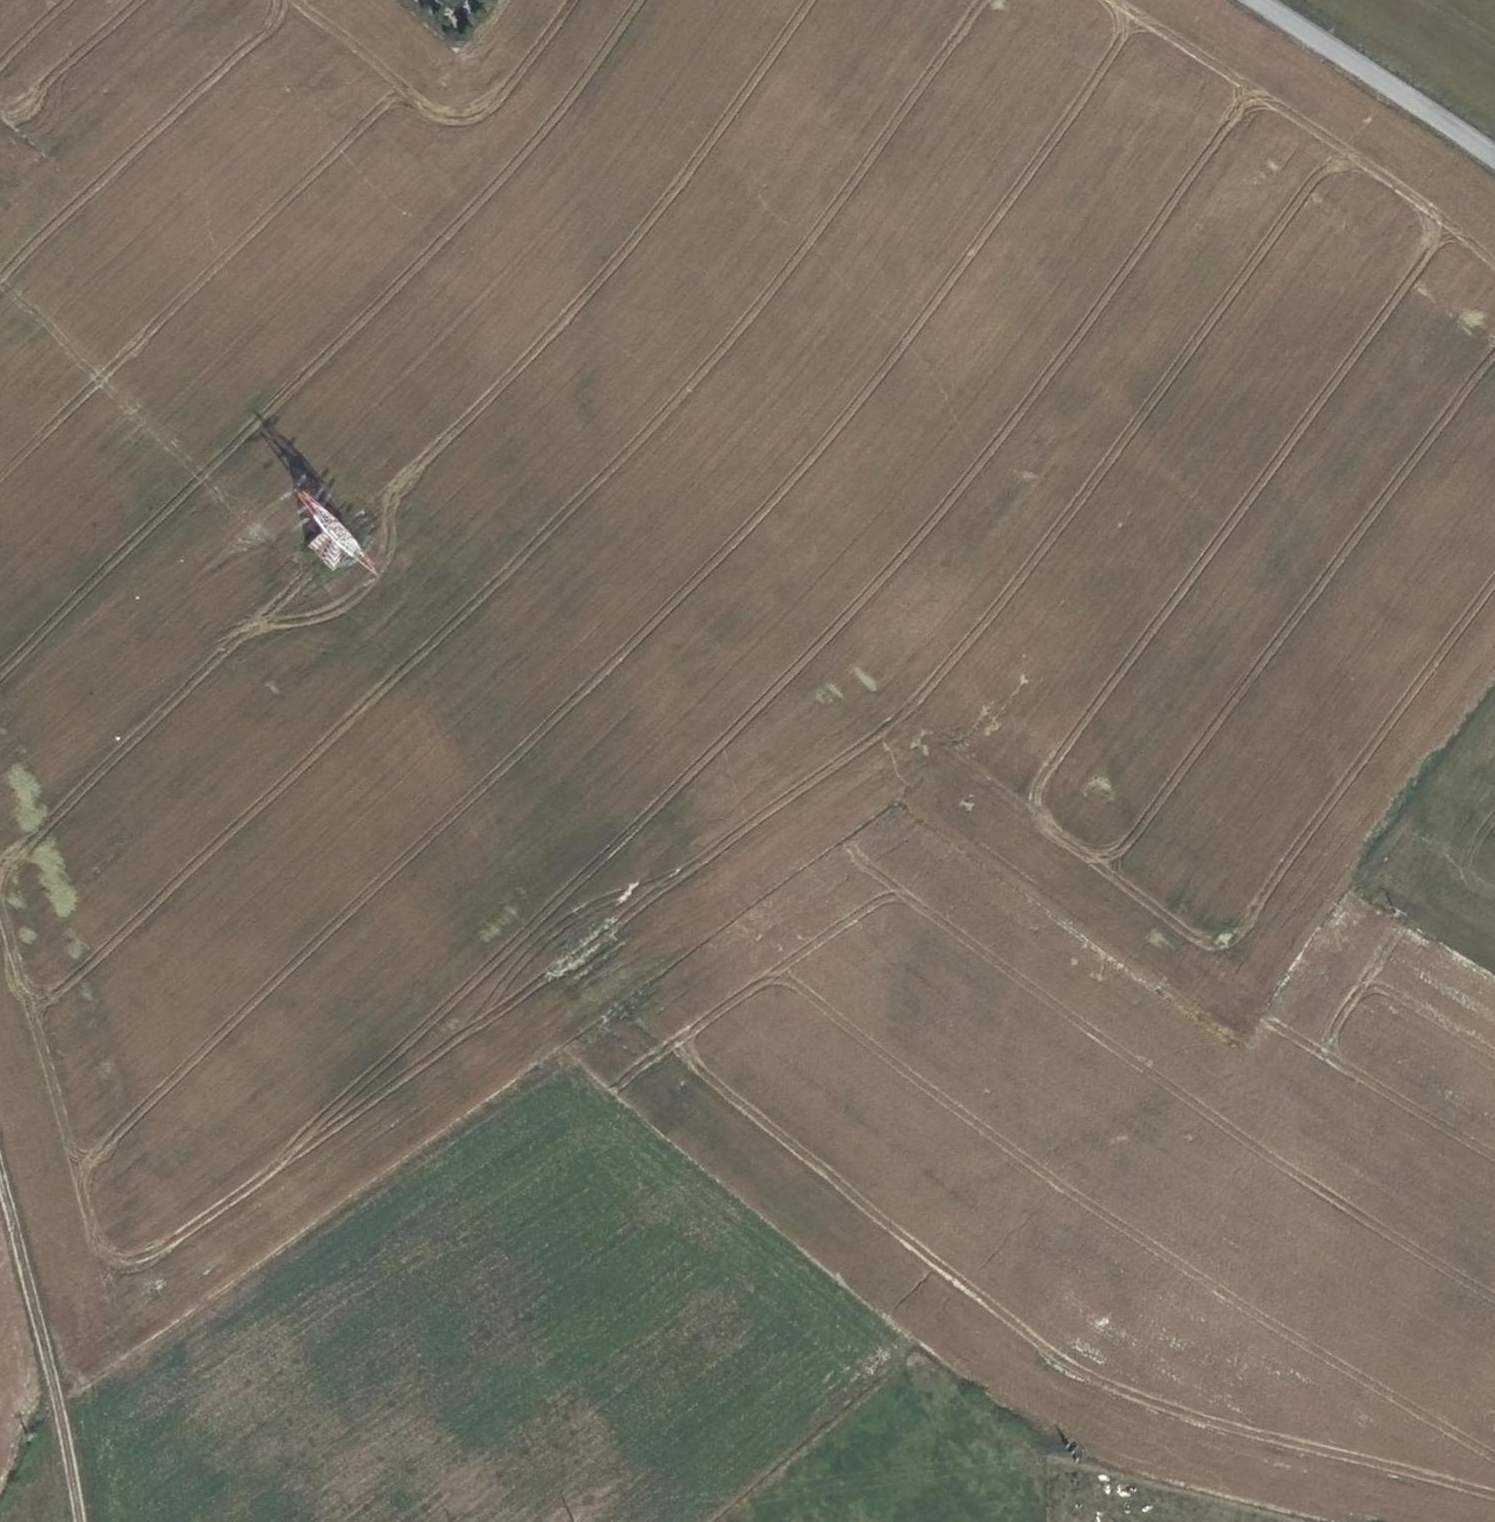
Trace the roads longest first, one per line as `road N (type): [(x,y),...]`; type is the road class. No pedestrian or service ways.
road 1 (track): [(0,1154),(82,1521)]
road 2 (unclassified): [(1494,167),(1241,0)]

